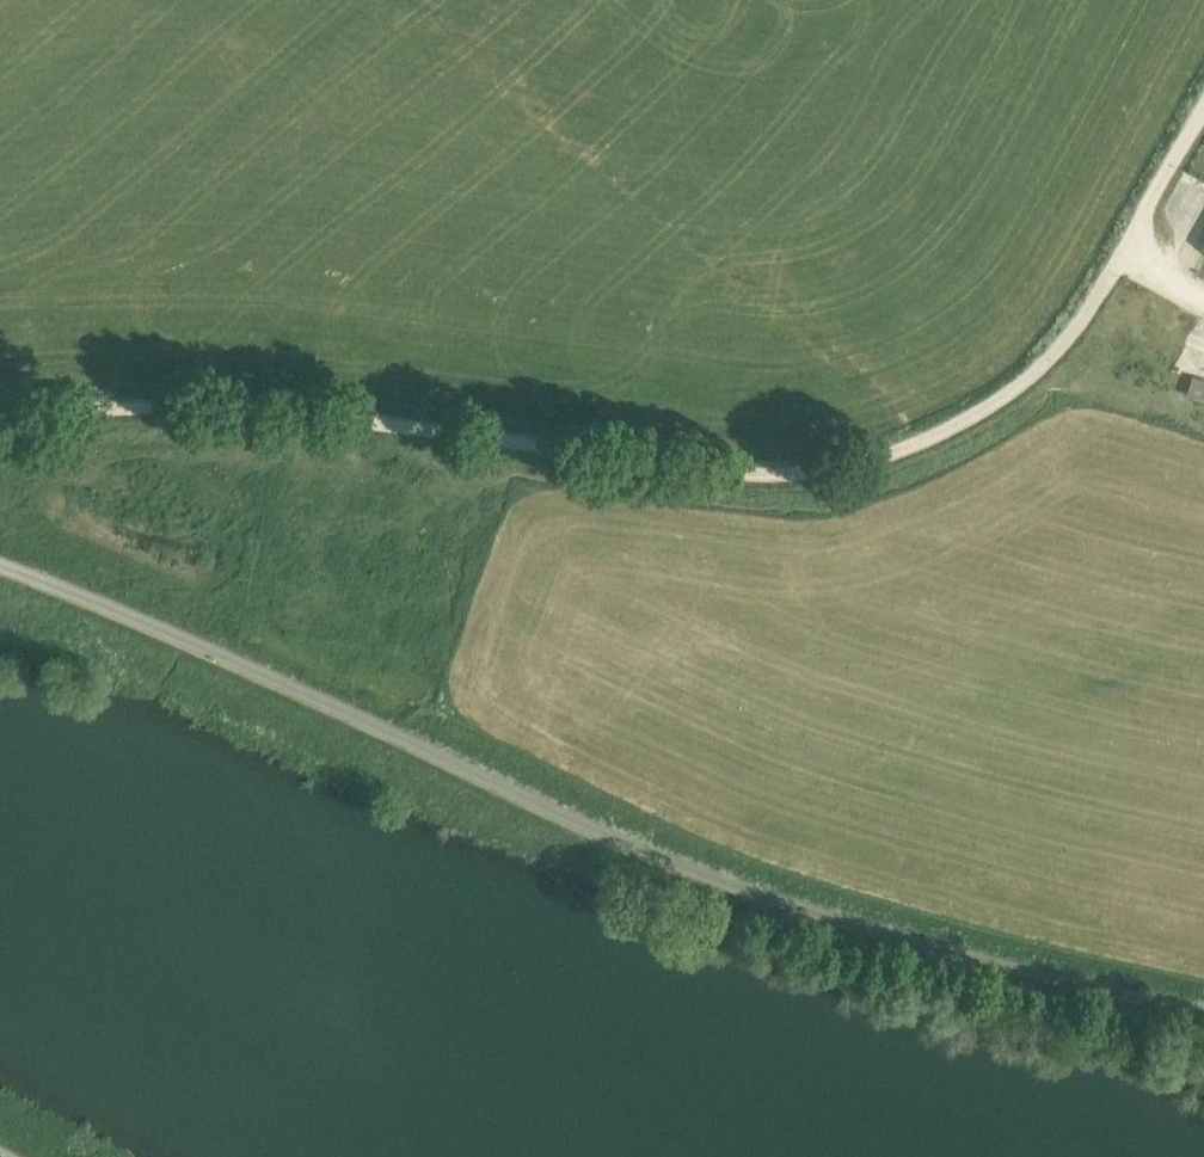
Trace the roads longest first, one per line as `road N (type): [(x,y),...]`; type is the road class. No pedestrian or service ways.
road 1 (unclassified): [(0,424),(167,407),(430,430),(718,473),(773,476),(859,464),(929,440),(1026,380),(1107,280),(1203,105)]
road 2 (unclassified): [(1203,1001),(901,937),(611,830),(0,572)]

